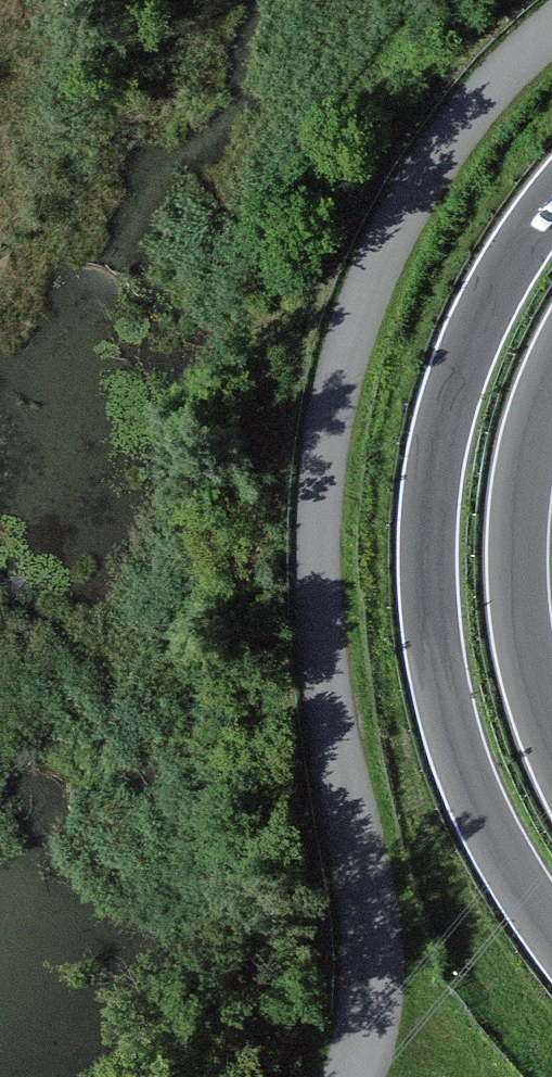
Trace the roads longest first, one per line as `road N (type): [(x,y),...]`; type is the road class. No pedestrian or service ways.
road 1 (motorway): [(551,197),(459,350),(434,519),(437,661),(480,787),(551,906)]
road 2 (motorway): [(551,757),(518,657),(507,539),(534,403),(551,369)]

